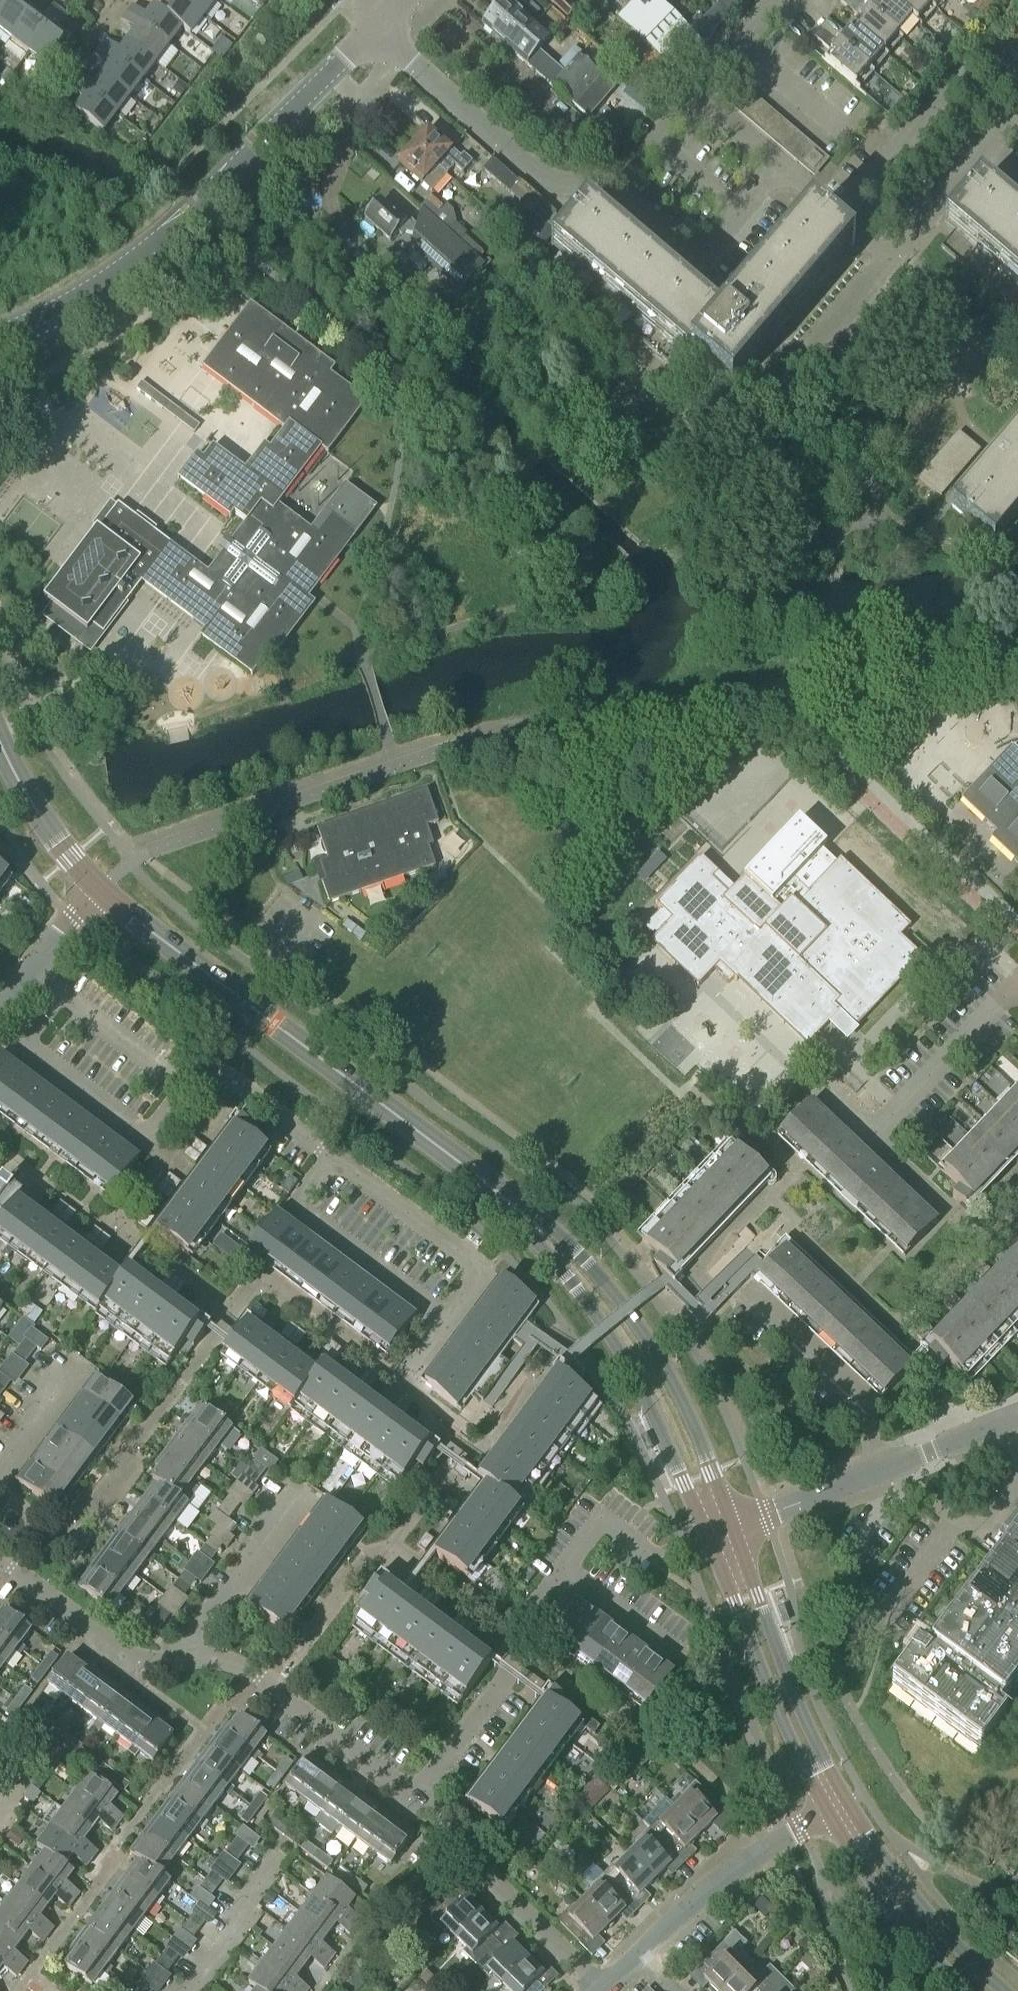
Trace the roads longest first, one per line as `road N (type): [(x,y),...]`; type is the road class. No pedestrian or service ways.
road 1 (residential): [(0,335),(93,288),(191,216),(377,34)]
road 2 (tertiary): [(734,1529),(688,1410),(650,1339),(582,1257),(458,1160)]
road 3 (tertiary): [(458,1160),(573,1283),(624,1352),(709,1537)]
road 4 (tertiary): [(458,1160),(98,891)]
road 5 (residential): [(889,260),(814,199),(801,203),(728,287),(620,193)]
road 6 (residential): [(620,193),(561,192),(377,34)]
road 7 (tertiary): [(709,1537),(781,1725),(827,1814)]
road 8 (tertiary): [(847,1803),(812,1736),(734,1529)]
road 9 (residential): [(189,1089),(150,1142),(21,1045),(58,996)]
road 10 (residential): [(418,1796),(508,1676),(513,1635),(563,1565)]
road 11 (residential): [(418,1796),(252,1675),(188,1661)]
road 12 (residential): [(603,1990),(486,1877),(418,1796)]
road 13 (residential): [(448,1319),(485,1269),(330,1153)]
road 14 (residential): [(330,1153),(294,1207),(448,1319)]
road 15 (residential): [(620,193),(782,0)]
road 16 (tertiary): [(999,1990),(918,1905),(847,1803)]
road 17 (residential): [(639,1956),(738,1868),(827,1814)]
road 18 (residential): [(883,1471),(854,1390),(753,1297)]
road 19 (tertiary): [(827,1814),(905,1932),(960,1990)]
road 20 (residential): [(188,1661),(127,1653),(0,1560)]
road 21 (residential): [(1017,985),(871,1137)]
road 22 (residential): [(188,1661),(196,1635),(300,1496)]
road 23 (tertiary): [(98,891),(24,791),(0,740)]
road 24 (residential): [(772,393),(889,260)]
road 25 (residential): [(330,1153),(224,1074),(200,1073),(189,1089)]
road 26 (residential): [(192,1990),(239,1927),(239,1905),(281,1851)]
road 27 (residential): [(58,996),(189,1089)]
road 28 (residential): [(734,1529),(883,1471)]
road 29 (residential): [(883,1471),(1017,1418)]
road 30 (residential): [(0,1472),(80,1366)]
road 31 (residential): [(899,247),(984,148)]

